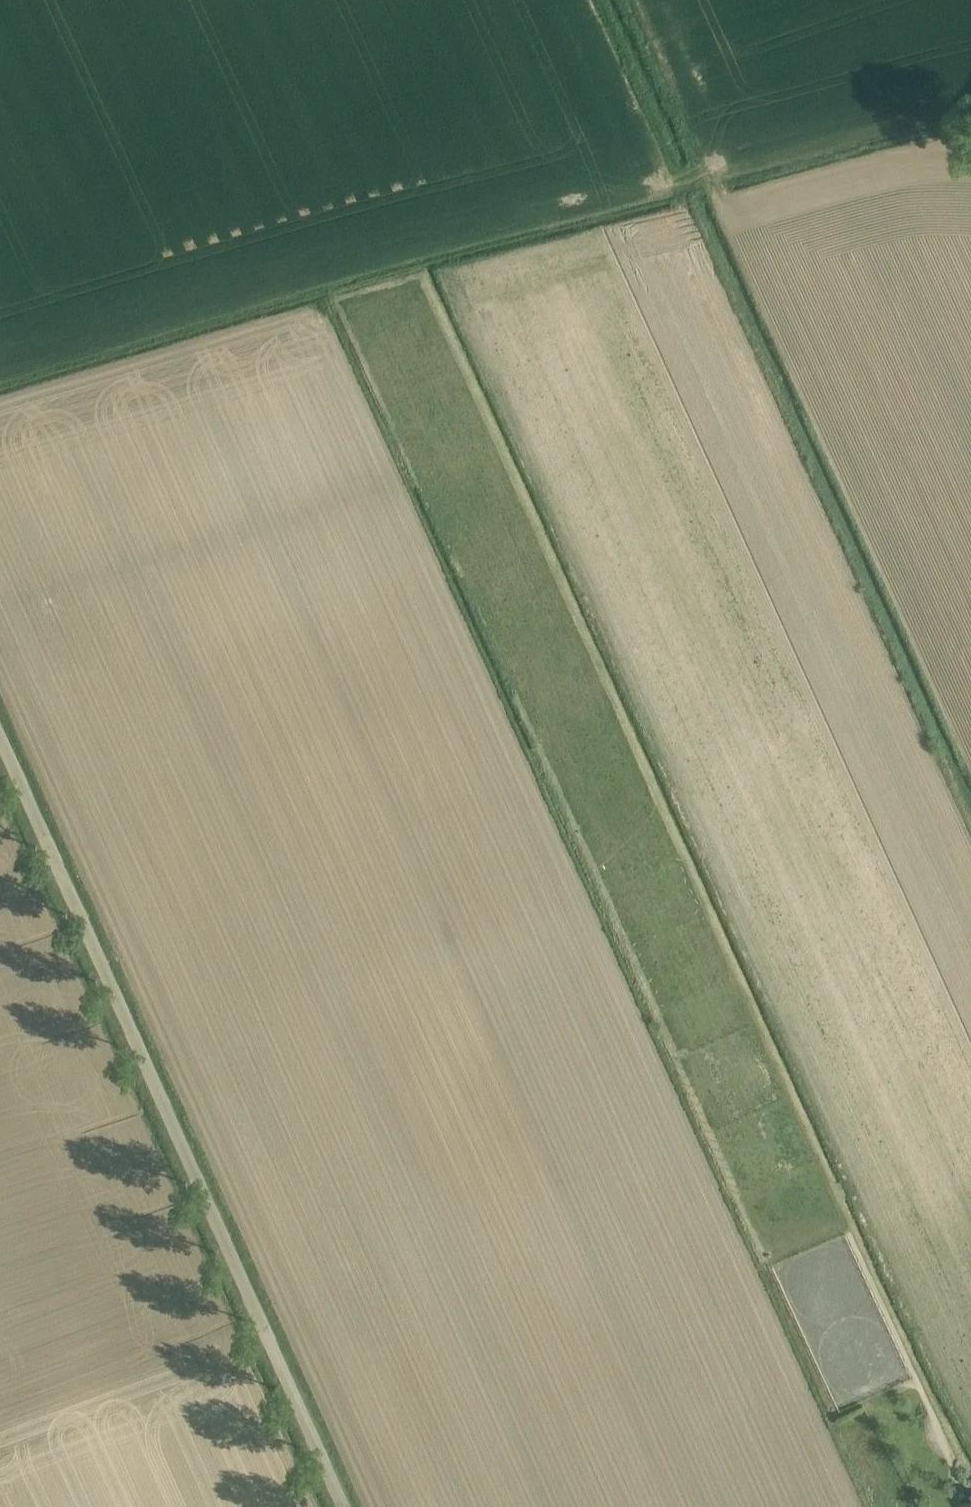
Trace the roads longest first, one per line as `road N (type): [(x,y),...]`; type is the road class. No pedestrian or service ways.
road 1 (unclassified): [(338,1506),(0,765)]

